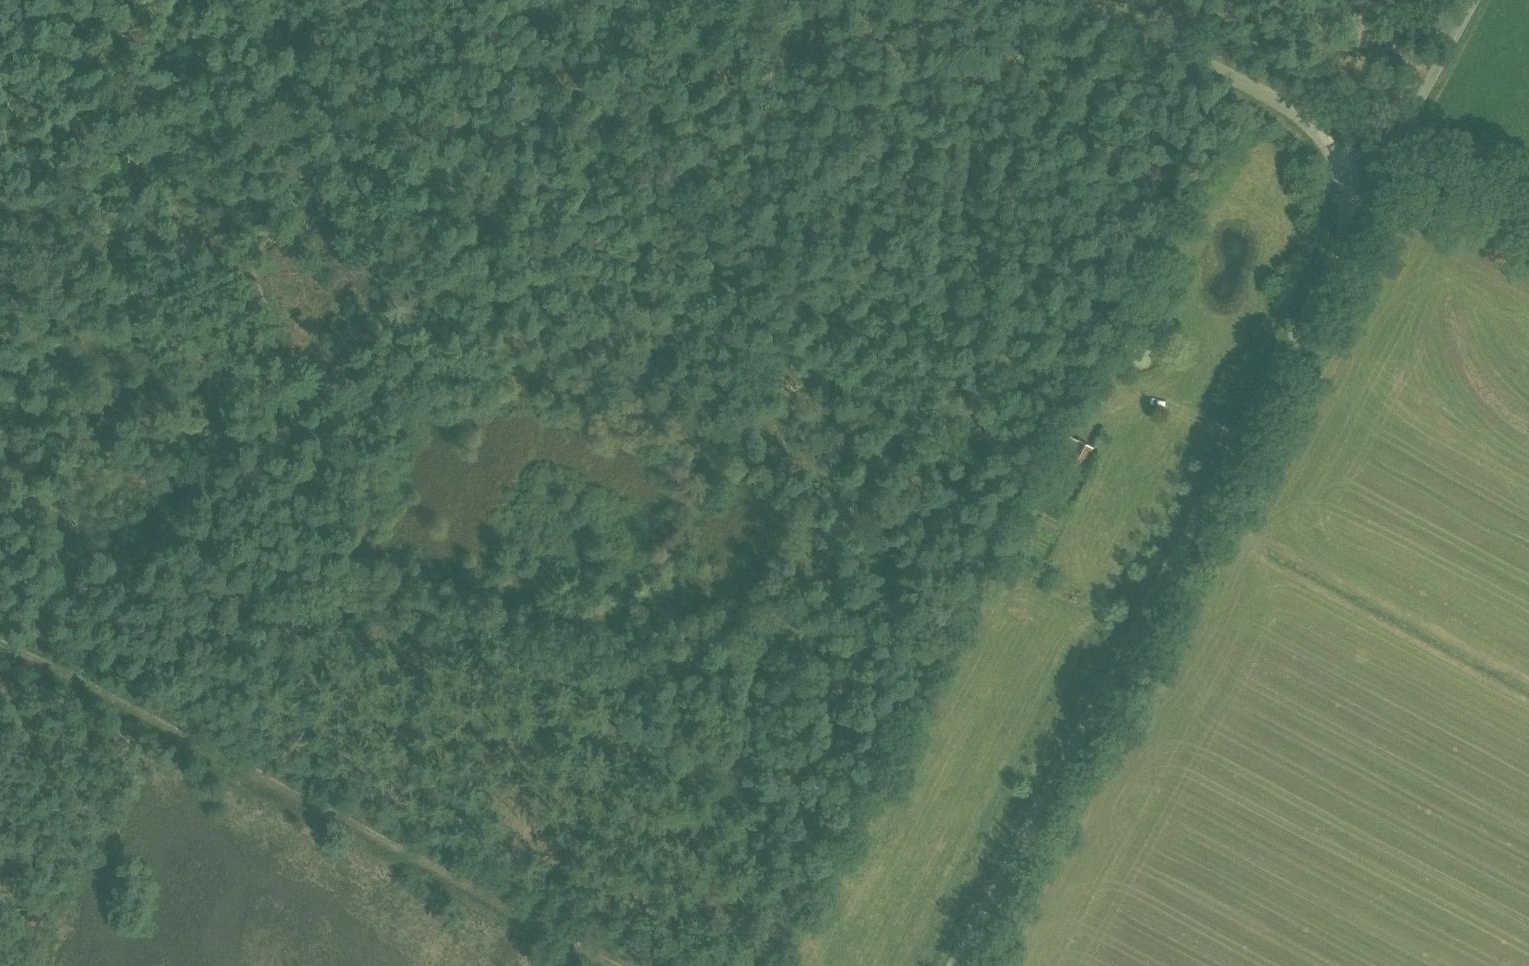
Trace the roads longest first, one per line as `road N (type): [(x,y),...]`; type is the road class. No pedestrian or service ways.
road 1 (unclassified): [(944,965),(1340,250),(1348,201),(1343,176)]
road 2 (track): [(629,965),(241,766)]
road 3 (unclassified): [(1343,176),(1317,129),(1292,108),(1075,0)]
road 4 (track): [(241,766),(0,640)]
road 5 (unclassified): [(1343,176),(1391,152),(1476,0)]

